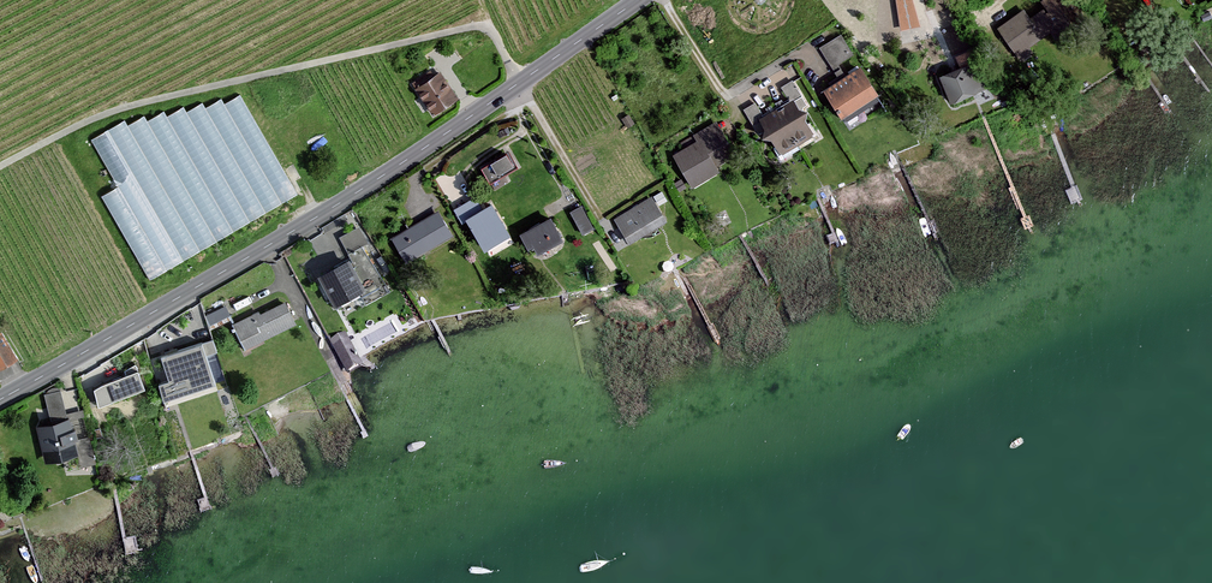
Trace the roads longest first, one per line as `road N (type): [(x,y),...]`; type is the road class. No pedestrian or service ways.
road 1 (tertiary): [(0,399),(343,202),(639,0)]

